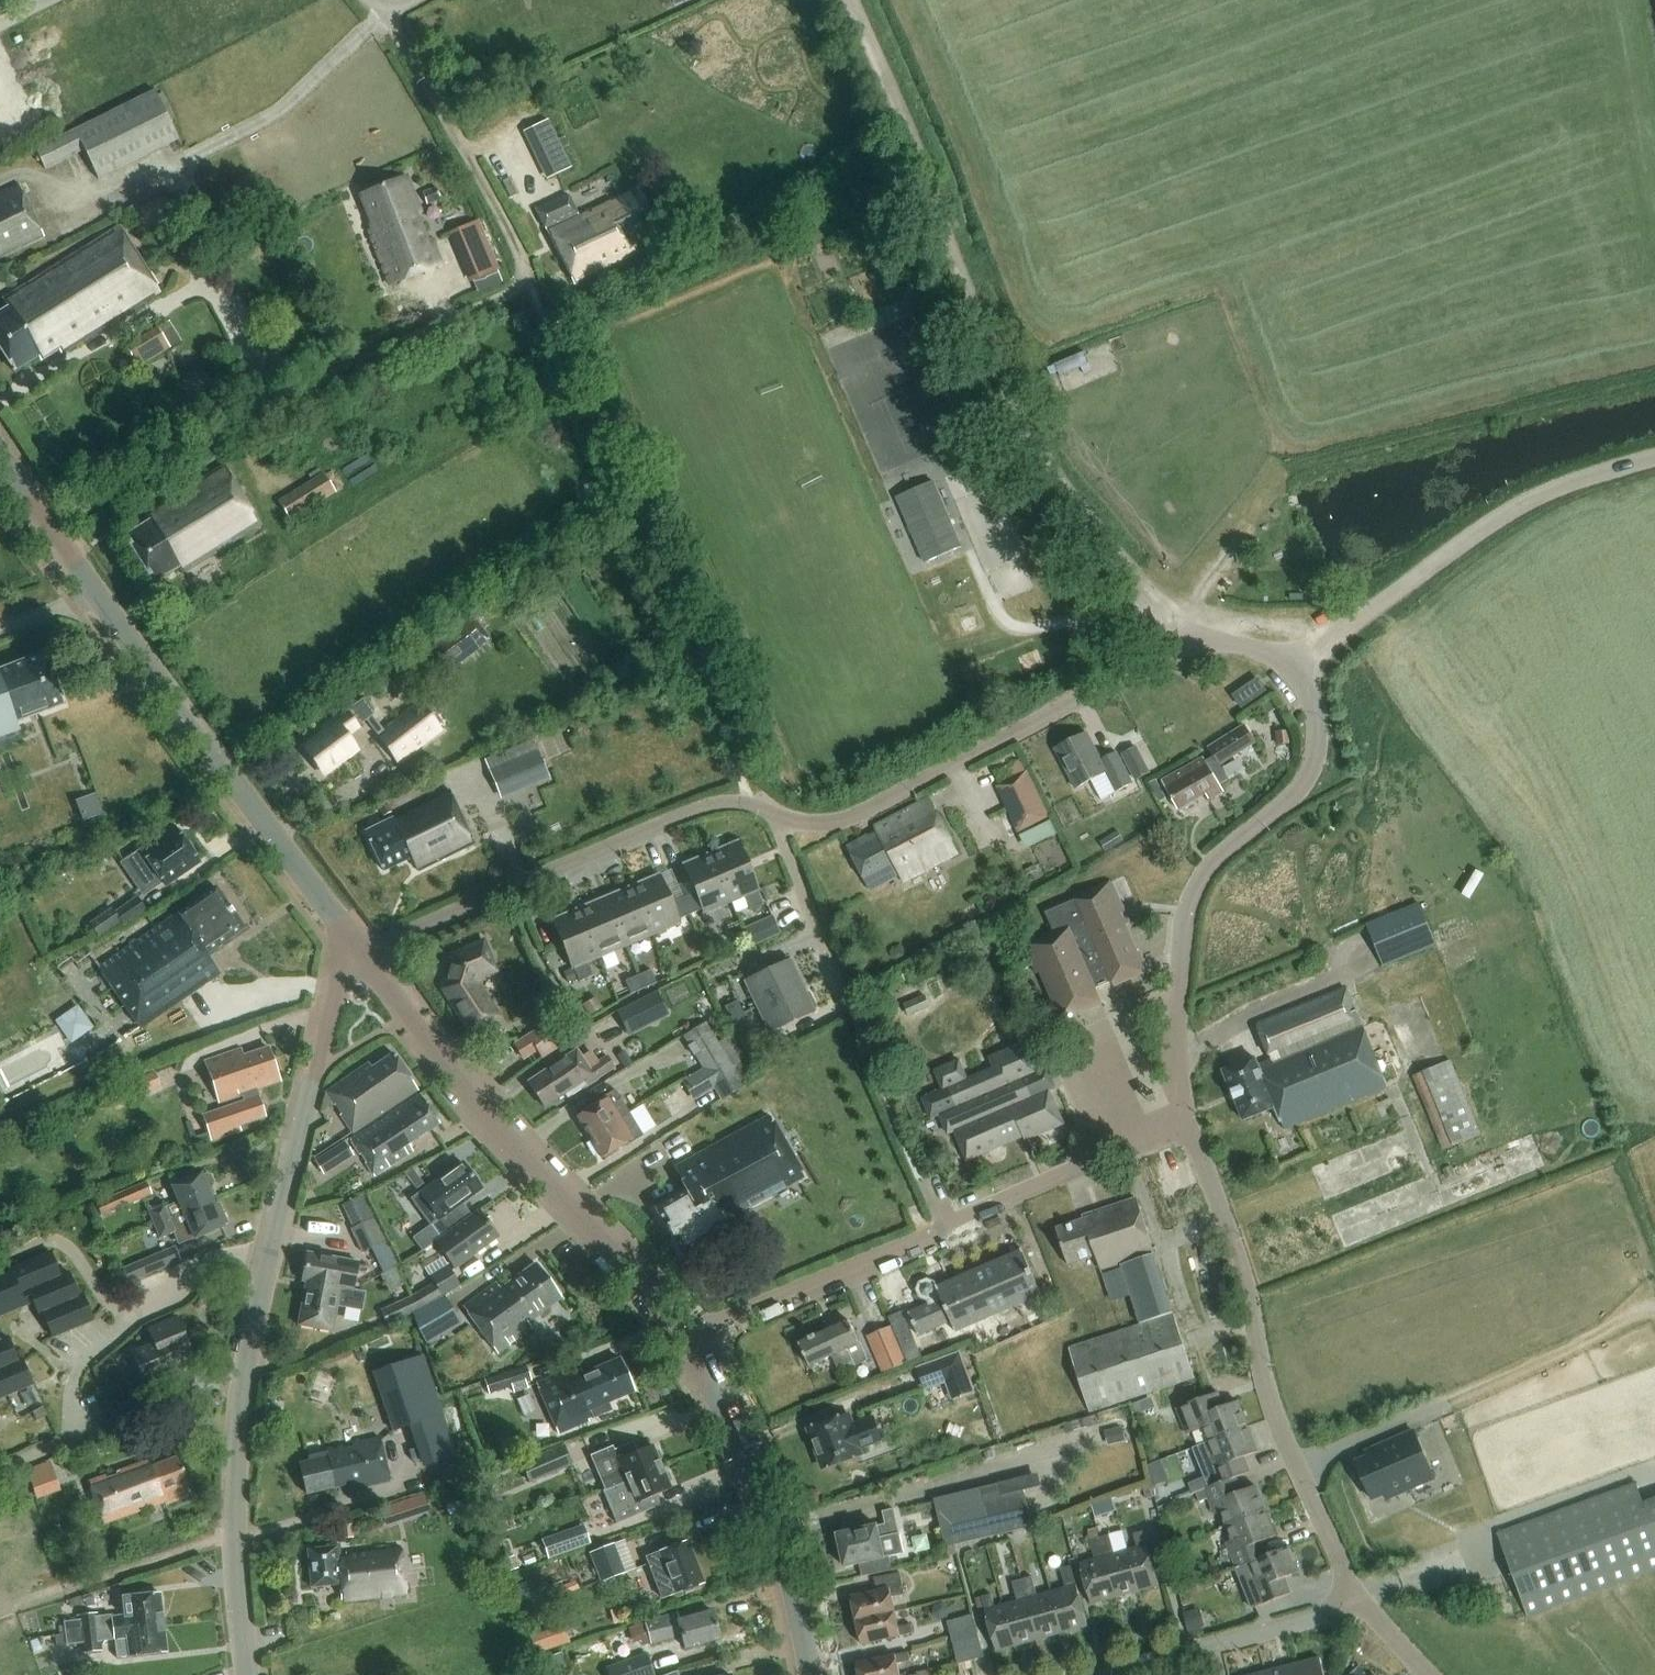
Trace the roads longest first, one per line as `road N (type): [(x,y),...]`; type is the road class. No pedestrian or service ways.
road 1 (track): [(849,0),(996,362),(1054,469),(1186,639)]
road 2 (unclassified): [(248,1674),(233,1549),(245,1391),(321,1047)]
road 3 (residential): [(1191,1122),(1179,1053),(1177,963),(1189,900),(1225,851),(1296,790),(1310,771),(1317,725),(1302,662),(1186,639)]
road 4 (tertiary): [(358,954),(0,451)]
road 5 (track): [(1177,624),(1288,473),(1654,379)]
road 6 (residential): [(681,1340),(1191,1122)]
road 7 (track): [(51,527),(510,293),(526,273)]
road 8 (unclassified): [(1360,1594),(1270,1393),(1238,1250),(1191,1122)]
road 9 (residential): [(778,818),(856,817),(1186,639)]
road 10 (tertiary): [(681,1340),(638,1278),(402,1008)]
road 11 (residential): [(358,954),(705,808),(752,806)]
road 12 (track): [(1302,662),(1509,517),(1561,491),(1654,462)]
road 13 (tertiary): [(811,1674),(795,1585),(765,1494),(681,1340)]
road 14 (track): [(526,273),(495,201),(385,12)]
road 15 (unclassified): [(1120,1674),(1360,1594)]
road 16 (residential): [(845,1006),(778,818)]

